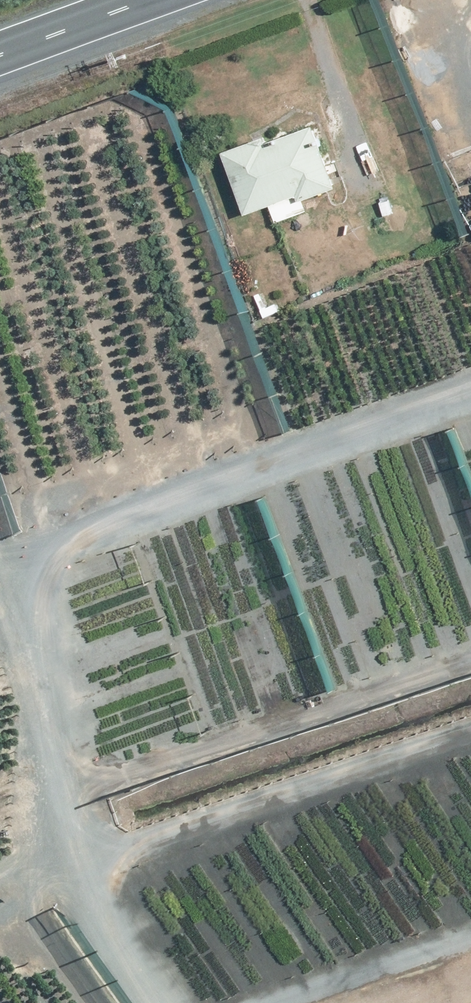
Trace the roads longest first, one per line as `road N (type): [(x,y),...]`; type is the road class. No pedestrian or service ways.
road 1 (track): [(470,392),(106,511),(68,540),(54,587),(51,660),(59,845),(93,935),(148,1002)]
road 2 (track): [(385,776),(74,884)]
road 3 (tertiary): [(0,45),(124,0)]

